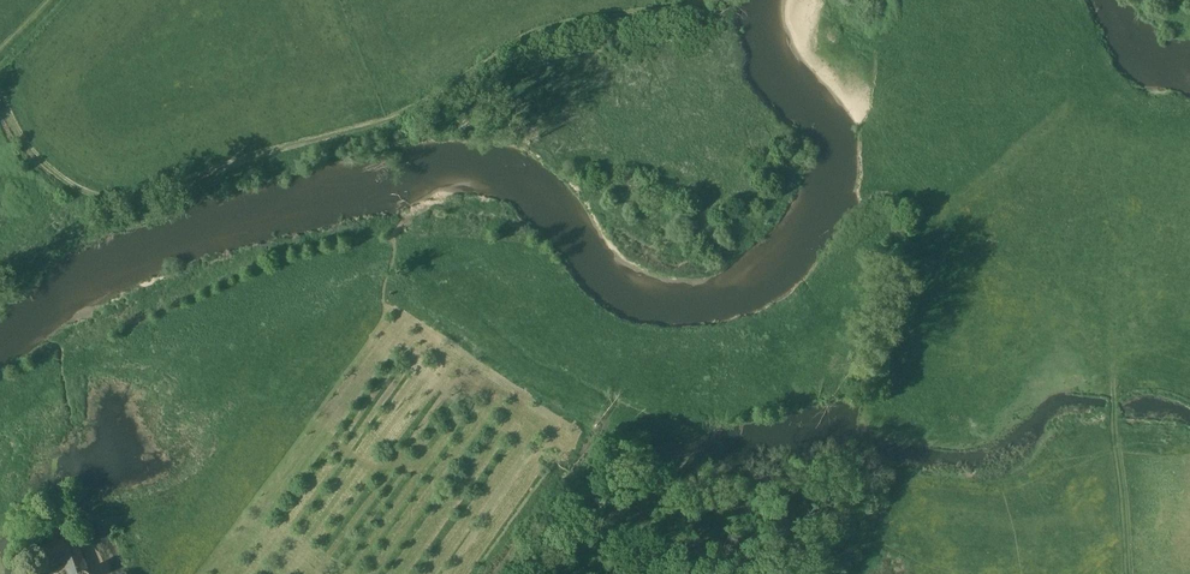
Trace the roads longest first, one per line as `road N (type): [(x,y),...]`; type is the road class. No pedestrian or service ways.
road 1 (track): [(1111,370),(1126,573)]

